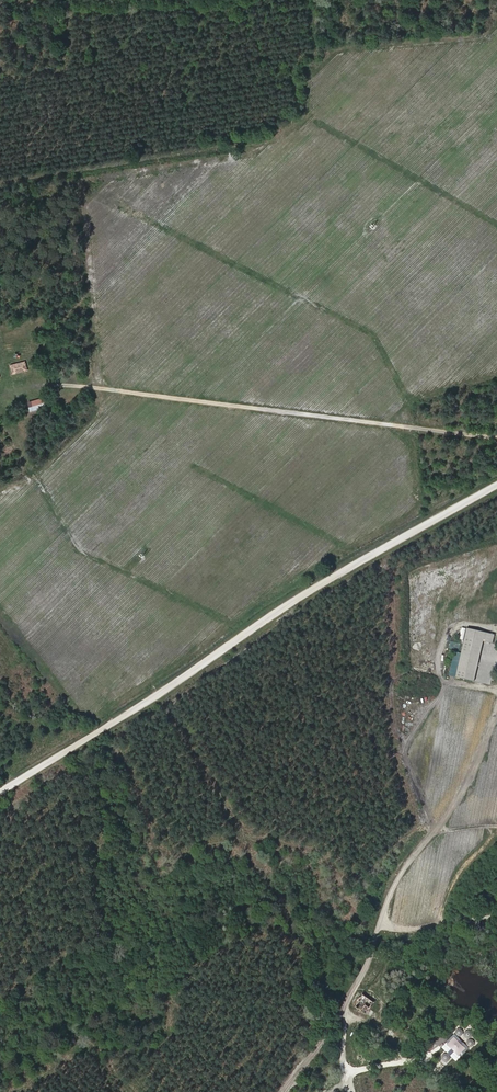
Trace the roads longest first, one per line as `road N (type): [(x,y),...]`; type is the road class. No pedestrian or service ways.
road 1 (track): [(496,486),(294,601),(0,793)]
road 2 (track): [(12,388),(48,383),(496,438)]
road 3 (track): [(496,712),(459,796),(388,892),(347,1007),(341,1065),(348,1091)]
road 4 (track): [(377,930),(426,939),(496,900)]

